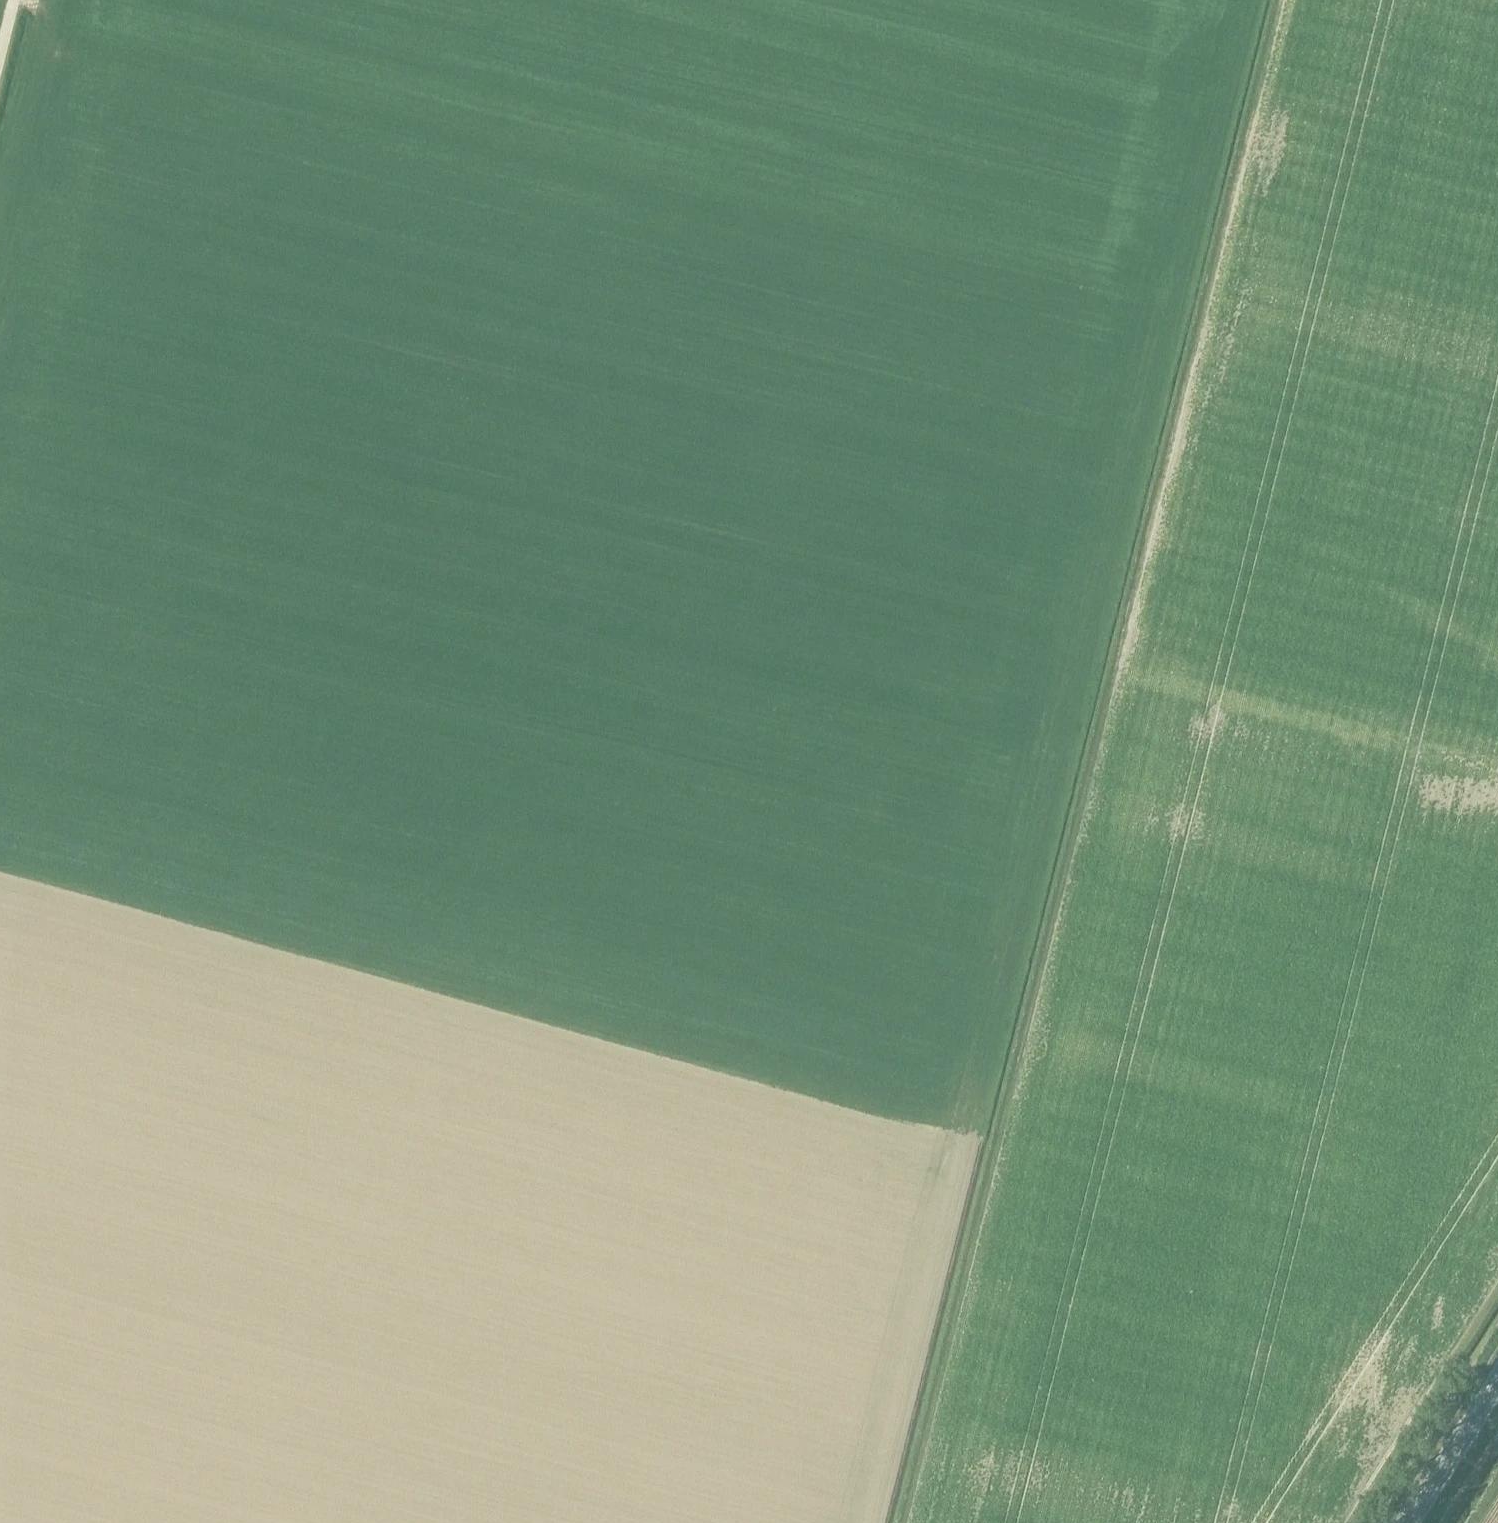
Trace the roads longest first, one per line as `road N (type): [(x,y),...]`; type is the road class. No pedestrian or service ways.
road 1 (unclassified): [(1408,1522),(1497,1381)]

